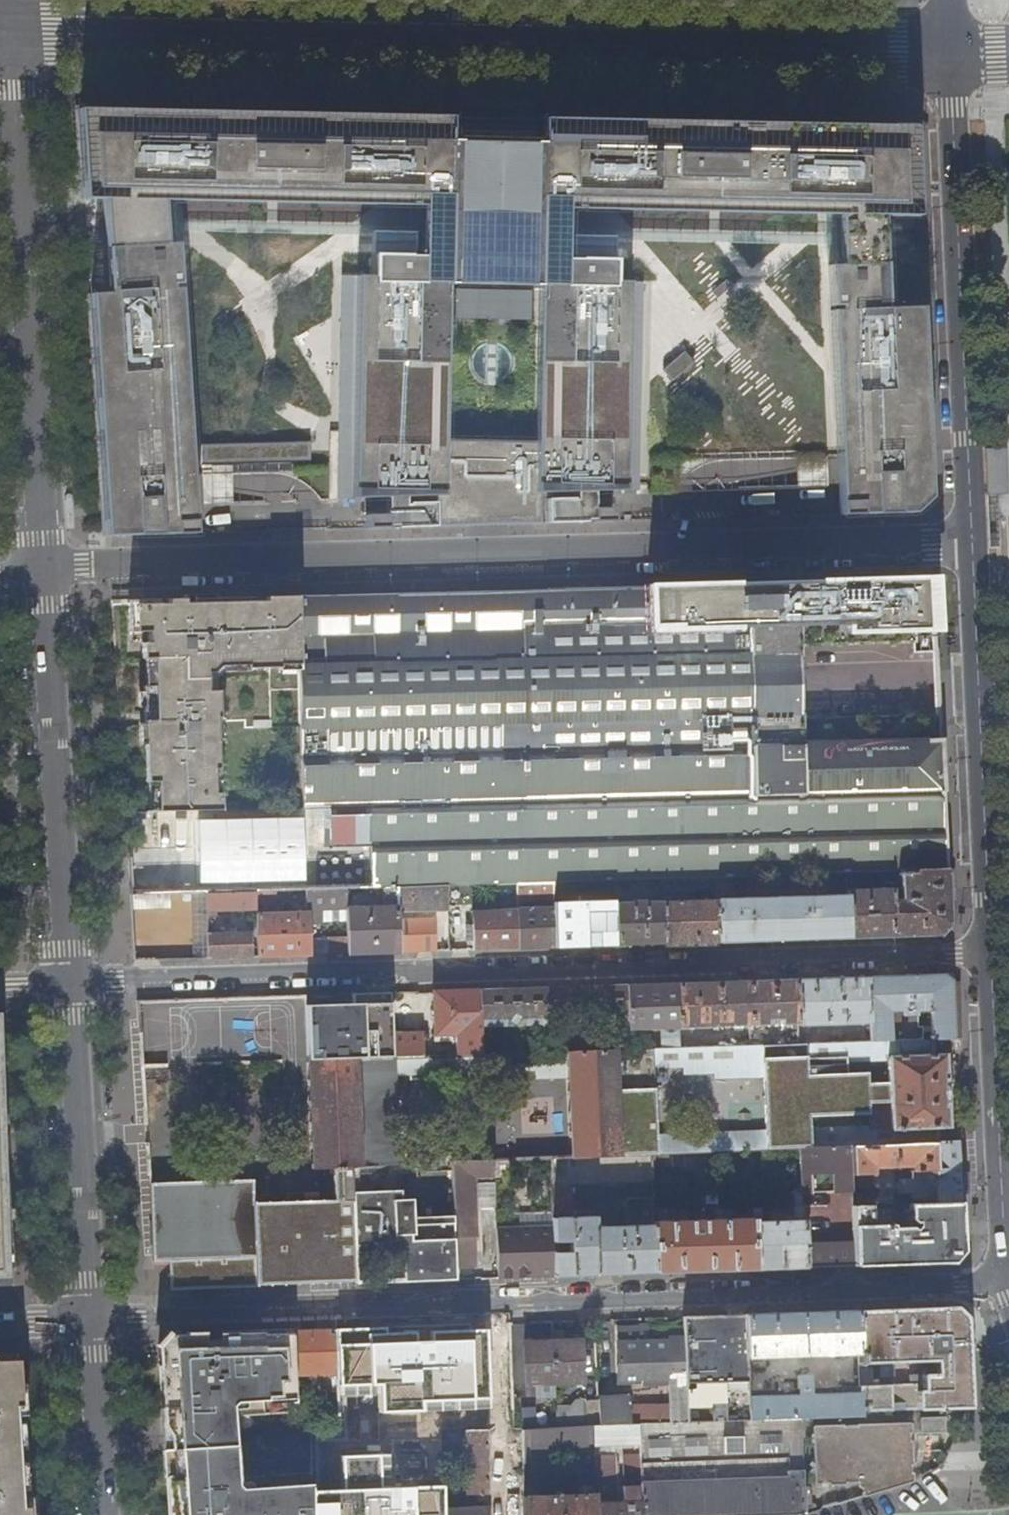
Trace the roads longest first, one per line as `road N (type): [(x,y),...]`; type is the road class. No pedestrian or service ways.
road 1 (tertiary): [(6,41),(951,52)]
road 2 (residential): [(972,540),(44,577)]
road 3 (residential): [(71,985),(991,955)]
road 4 (residential): [(1007,1271),(92,1320)]
road 5 (residential): [(6,41),(44,577)]
road 6 (primary): [(951,52),(972,540)]
road 7 (primary): [(972,540),(991,955)]
road 8 (residential): [(44,577),(71,985)]
road 9 (residential): [(71,985),(92,1320)]
road 10 (primary): [(991,955),(1007,1271)]
road 11 (residential): [(92,1320),(105,1514)]

